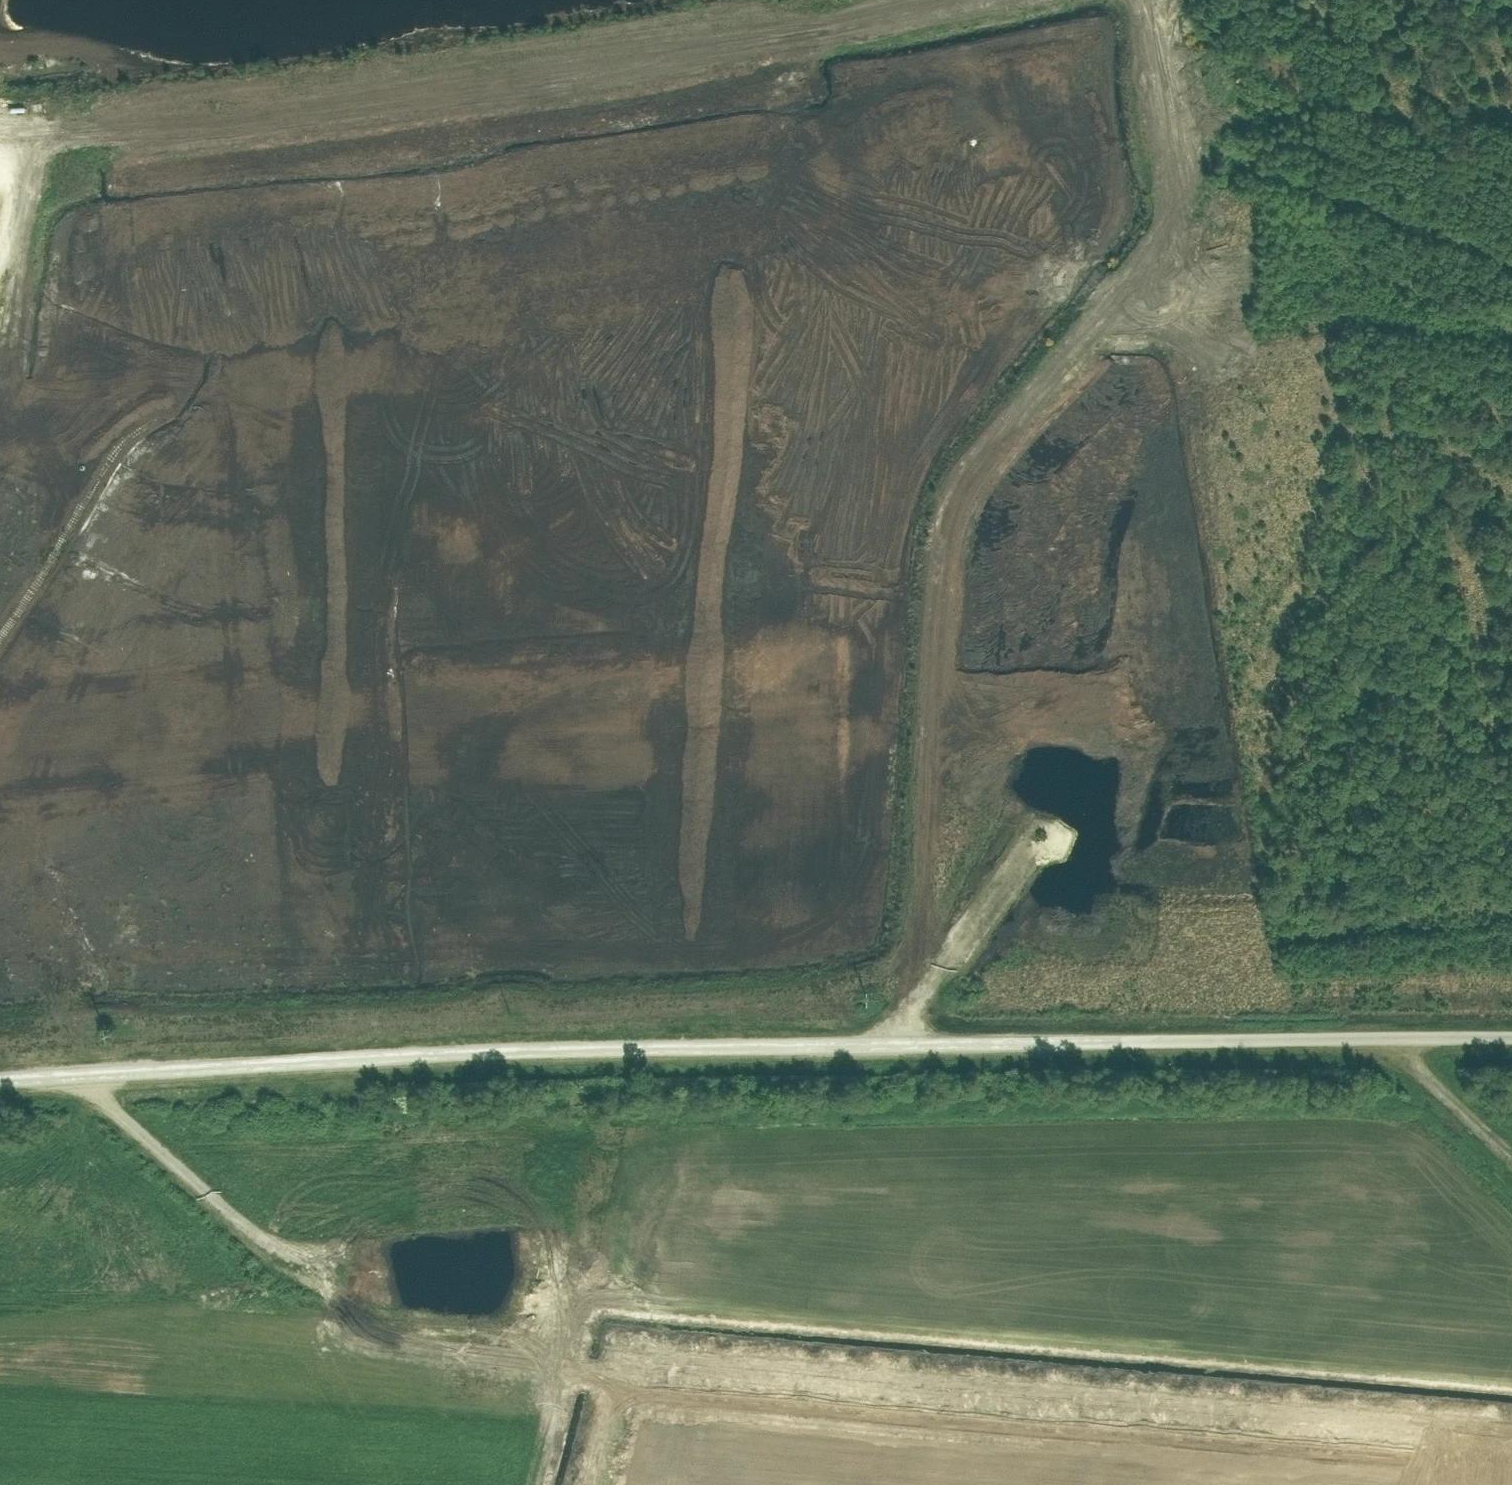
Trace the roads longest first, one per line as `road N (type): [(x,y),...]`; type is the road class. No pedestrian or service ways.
road 1 (unclassified): [(1511,1033),(322,1054),(0,1070)]
road 2 (track): [(82,1066),(235,1224),(274,1246),(316,1256),(509,1245)]
road 3 (track): [(872,1044),(938,980),(1040,811)]
road 4 (track): [(1375,1035),(1511,1163)]

